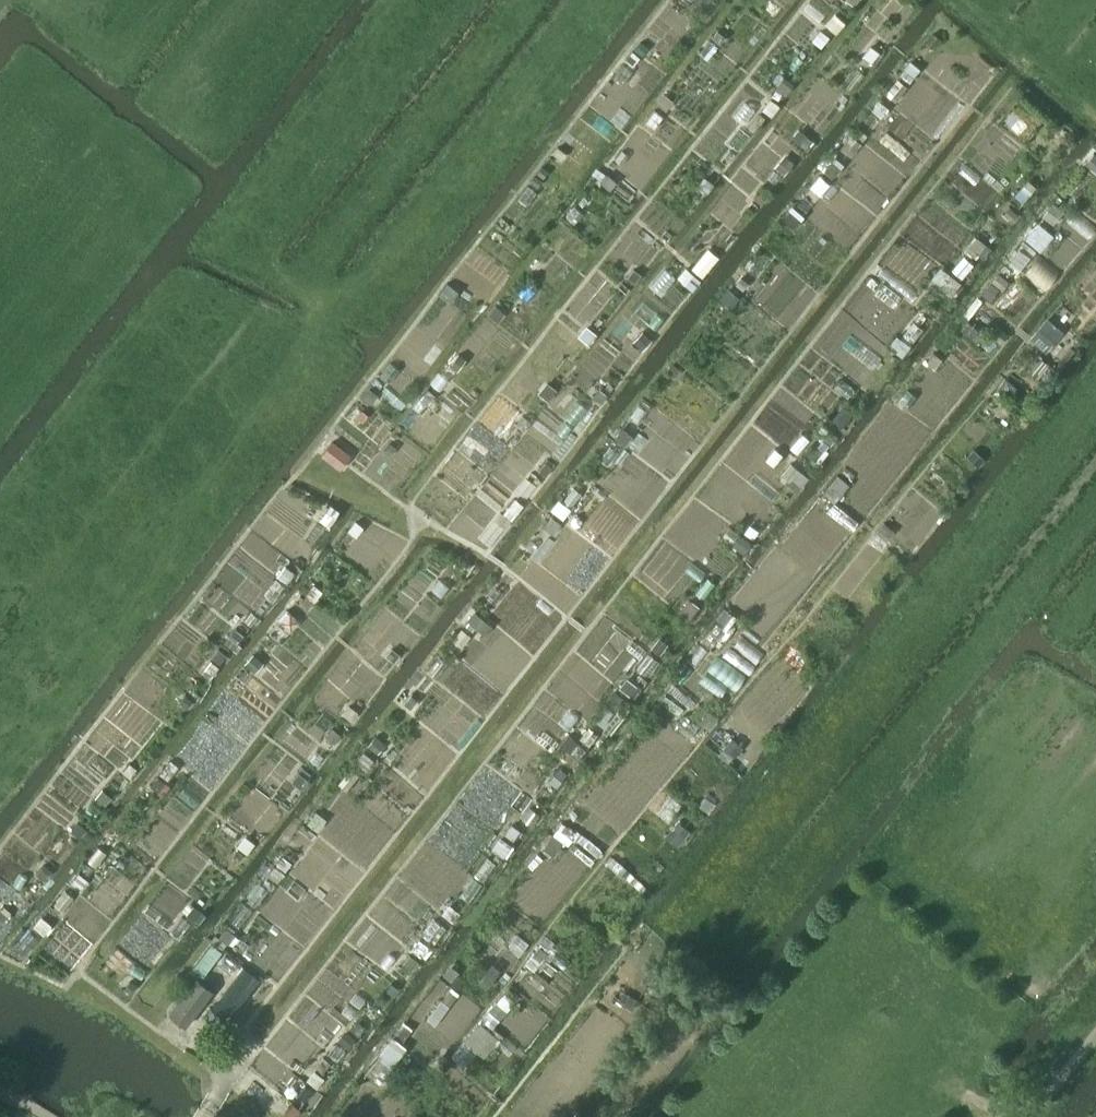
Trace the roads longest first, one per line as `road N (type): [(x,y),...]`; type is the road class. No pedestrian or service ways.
road 1 (track): [(0,745),(327,315),(594,0)]
road 2 (track): [(490,1116),(622,945)]
road 3 (track): [(1095,109),(959,0)]

